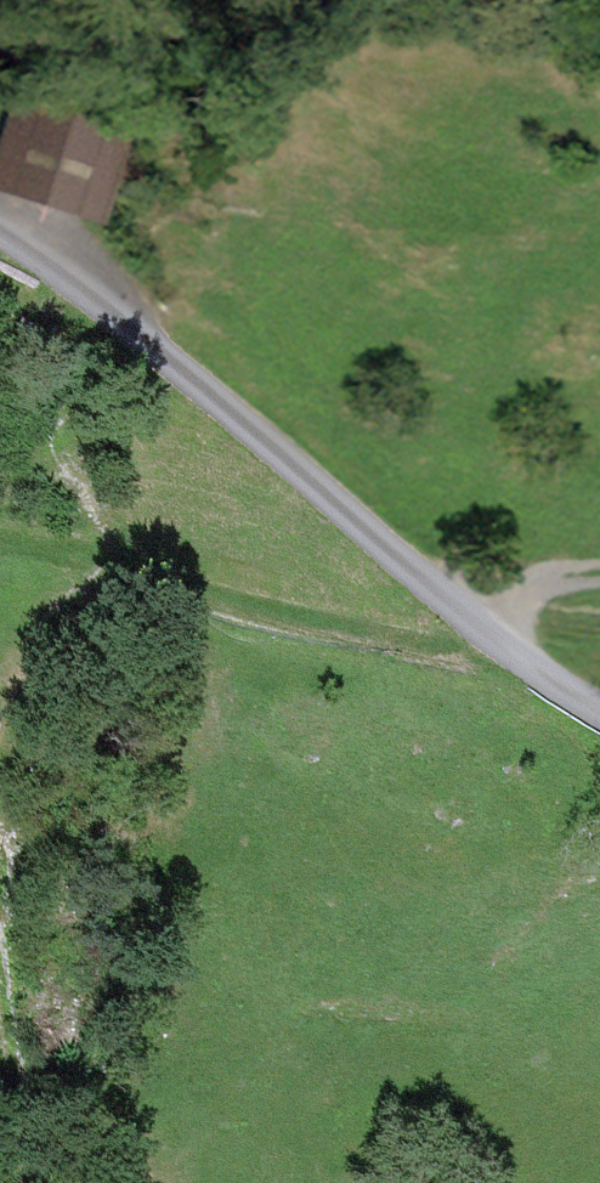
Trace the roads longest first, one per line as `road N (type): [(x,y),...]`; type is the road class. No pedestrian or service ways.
road 1 (unclassified): [(599,713),(492,634),(60,265),(0,227)]
road 2 (track): [(492,634),(425,645),(201,595),(104,557),(0,540)]
road 3 (track): [(492,634),(540,590),(599,573)]

